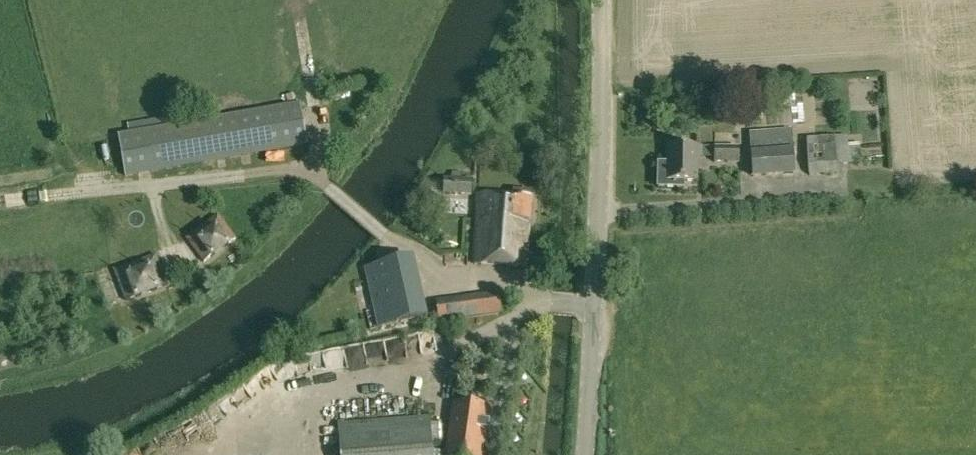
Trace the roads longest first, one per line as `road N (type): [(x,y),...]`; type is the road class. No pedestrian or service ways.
road 1 (unclassified): [(587,454),(600,0)]

